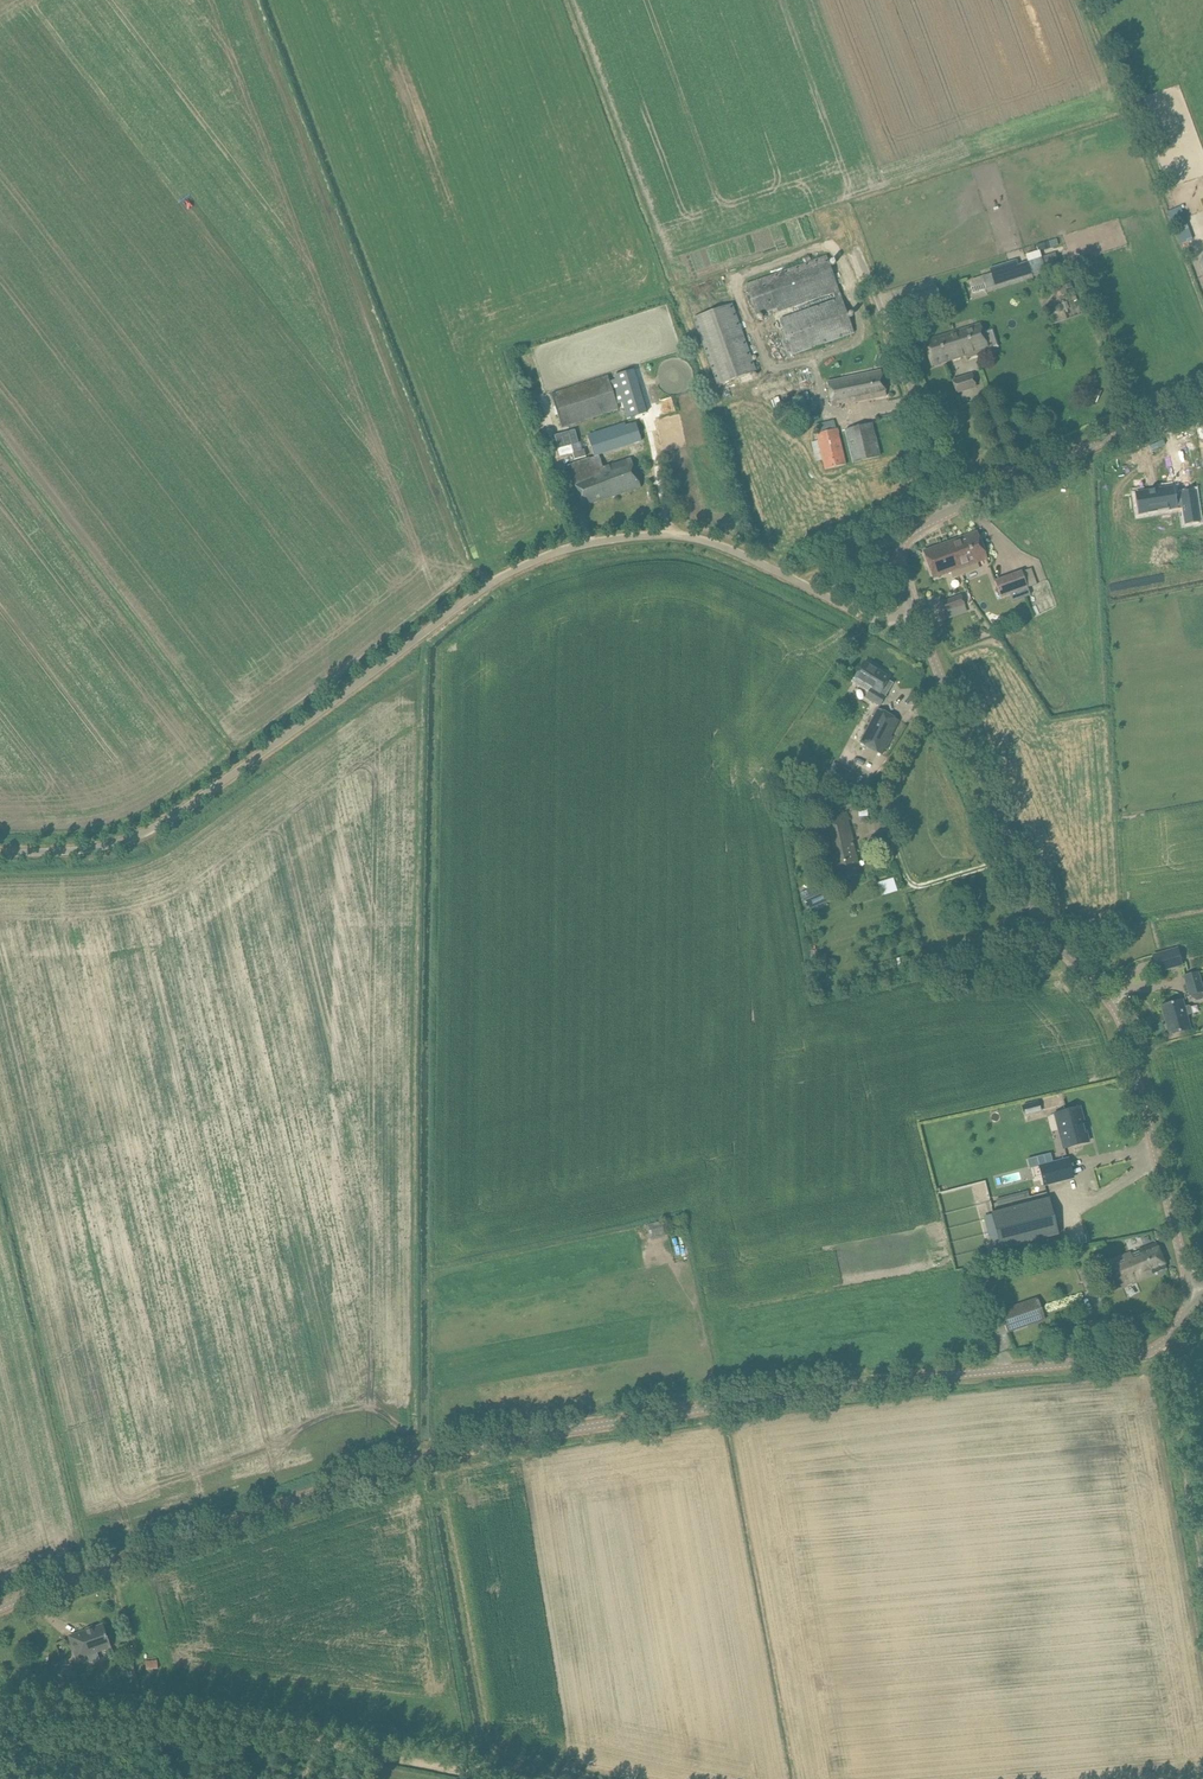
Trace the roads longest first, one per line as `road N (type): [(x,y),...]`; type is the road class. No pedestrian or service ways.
road 1 (unclassified): [(0,1611),(447,1452),(1154,1356),(1180,1332),(1196,1300)]
road 2 (unclassified): [(919,628),(861,620),(686,546),(558,560),(526,573),(157,832),(120,851),(0,857)]
road 3 (unclassified): [(1196,1300),(1127,1050),(1021,873),(919,628)]
road 4 (track): [(508,1778),(165,1709),(0,1701)]
road 5 (track): [(1202,1628),(1154,1356)]
road 6 (unclassified): [(968,507),(1202,401)]
road 7 (unclassified): [(968,507),(884,303)]
road 8 (unclassified): [(919,628),(909,604),(910,538),(968,507)]

